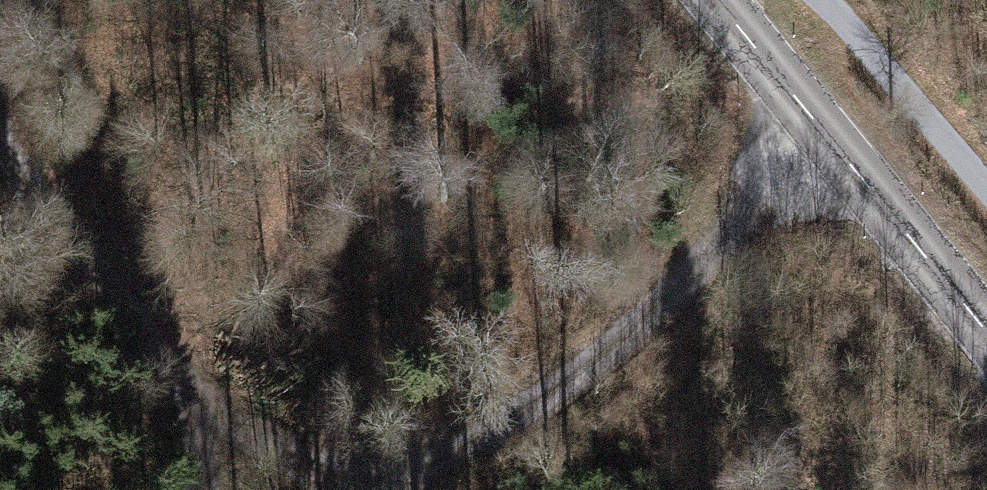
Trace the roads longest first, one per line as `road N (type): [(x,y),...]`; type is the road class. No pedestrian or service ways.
road 1 (track): [(371,489),(547,396),(836,147)]
road 2 (track): [(0,165),(197,396),(338,489)]
road 3 (tertiary): [(986,331),(718,0)]

